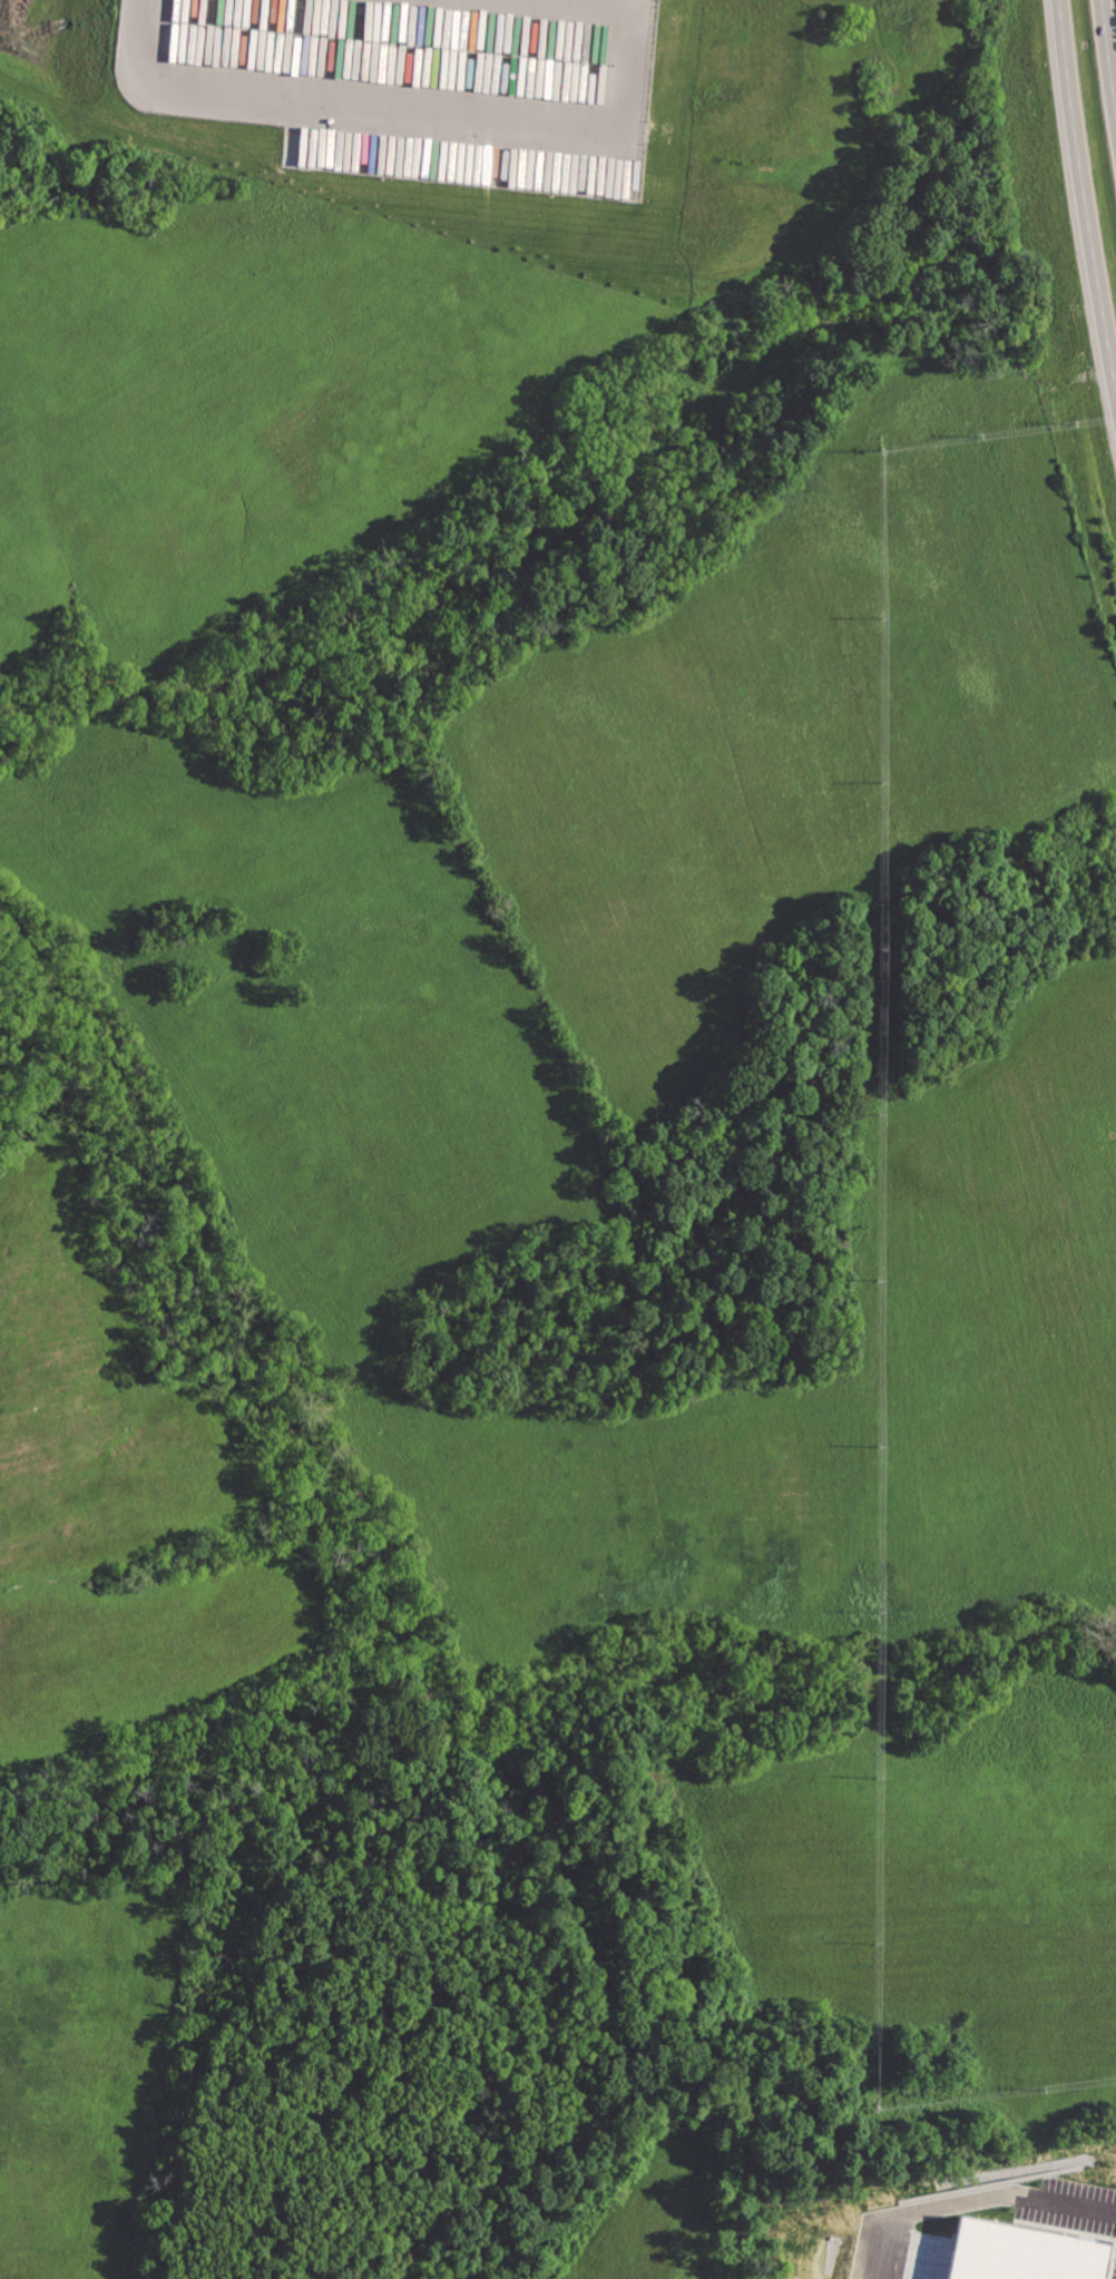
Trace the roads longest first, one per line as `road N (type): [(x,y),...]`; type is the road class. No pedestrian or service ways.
road 1 (primary): [(1061,0),(1080,174),(1115,366)]

